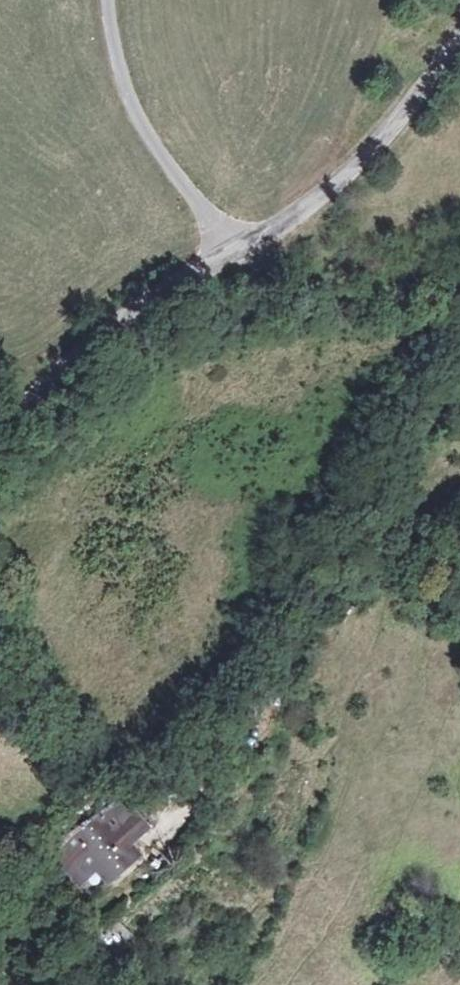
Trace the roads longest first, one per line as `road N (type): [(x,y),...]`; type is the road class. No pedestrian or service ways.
road 1 (track): [(239,736),(372,481),(459,363)]
road 2 (unclassified): [(459,48),(380,145),(313,202),(237,247)]
road 3 (unclassified): [(237,247),(109,328),(0,427)]
road 4 (unclassified): [(237,247),(134,110),(112,0)]
road 5 (track): [(239,736),(170,837),(93,914)]

